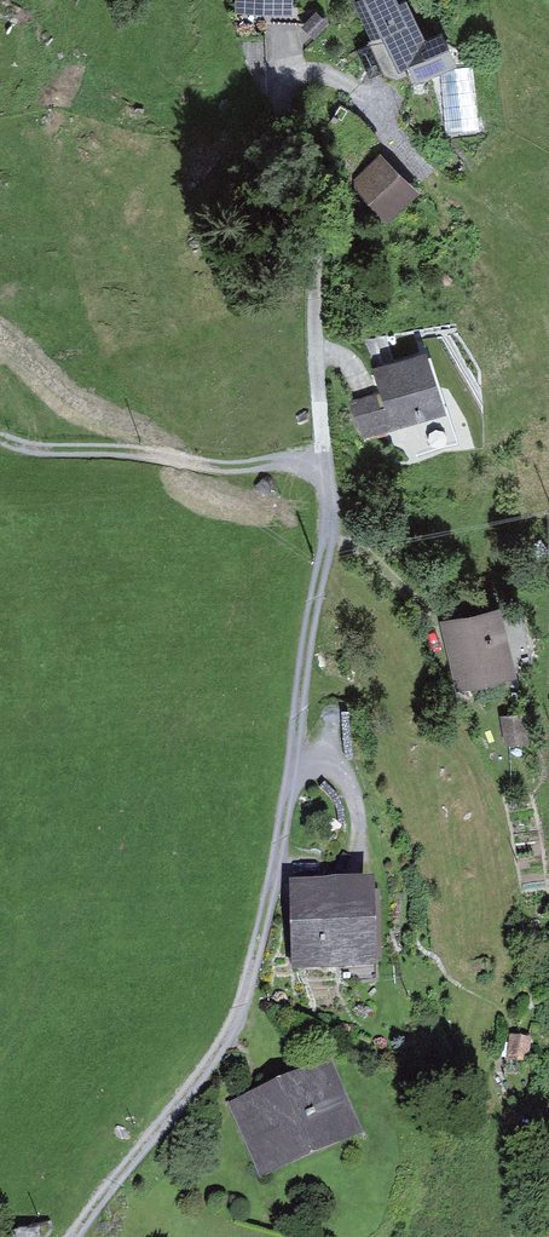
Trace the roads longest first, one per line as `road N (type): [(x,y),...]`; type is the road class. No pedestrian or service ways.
road 1 (track): [(155,0),(149,60),(162,79),(224,85),(241,90),(263,115),(284,113)]

